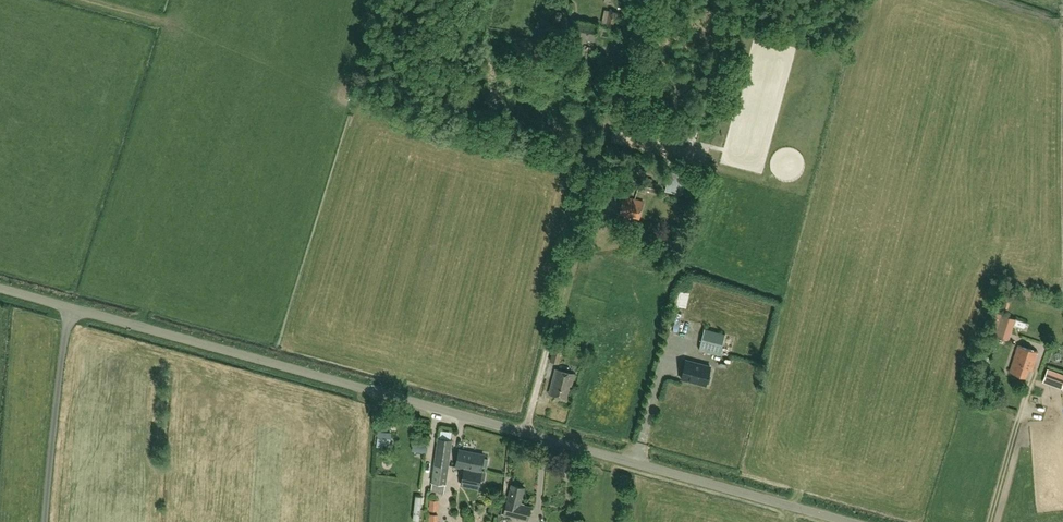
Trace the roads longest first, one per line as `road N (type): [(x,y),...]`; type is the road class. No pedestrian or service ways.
road 1 (unclassified): [(856,521),(73,302)]
road 2 (unclassified): [(73,302),(45,521)]
road 3 (track): [(990,521),(1035,371)]

